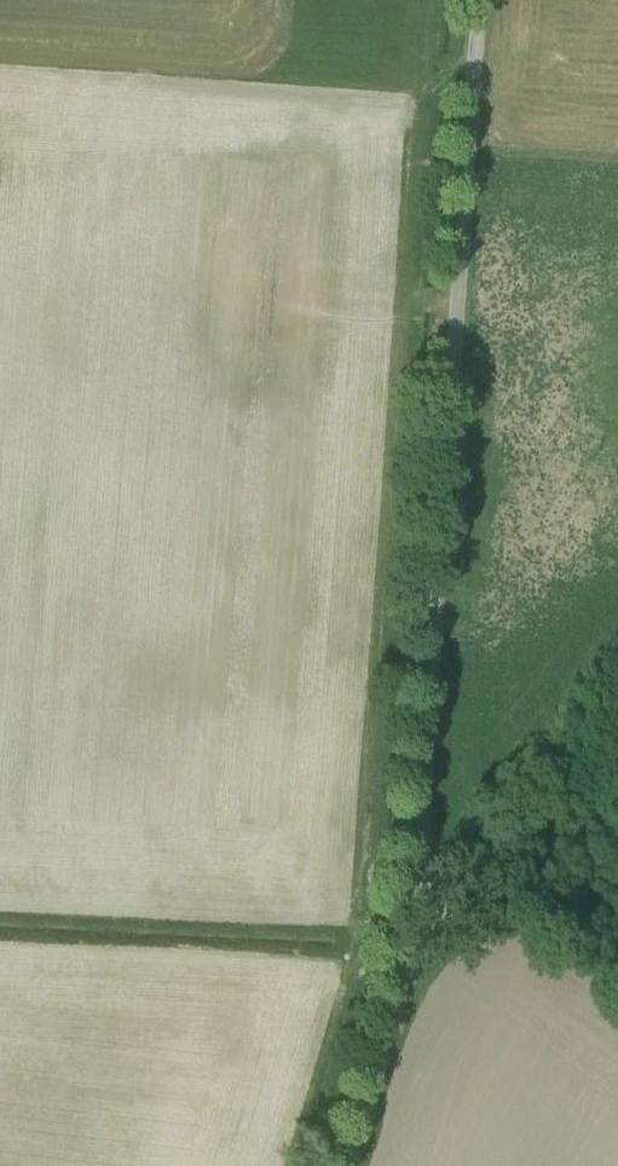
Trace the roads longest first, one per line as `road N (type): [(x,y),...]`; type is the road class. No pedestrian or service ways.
road 1 (unclassified): [(480,0),(420,925),(344,1165)]
road 2 (track): [(475,79),(0,52)]
road 3 (track): [(420,925),(617,677)]

